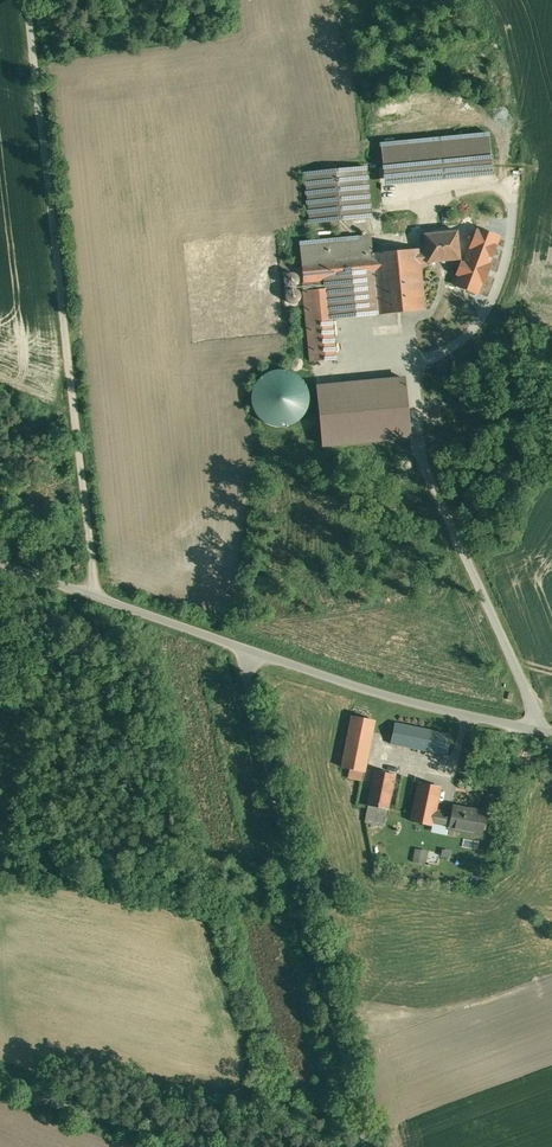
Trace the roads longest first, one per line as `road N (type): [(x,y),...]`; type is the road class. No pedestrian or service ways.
road 1 (unclassified): [(99,599),(36,0)]
road 2 (unclassified): [(358,1146),(239,647)]
road 3 (unclassified): [(239,647),(551,734)]
road 4 (unclassified): [(239,1146),(0,1071)]
road 5 (unclassified): [(99,599),(239,647)]

